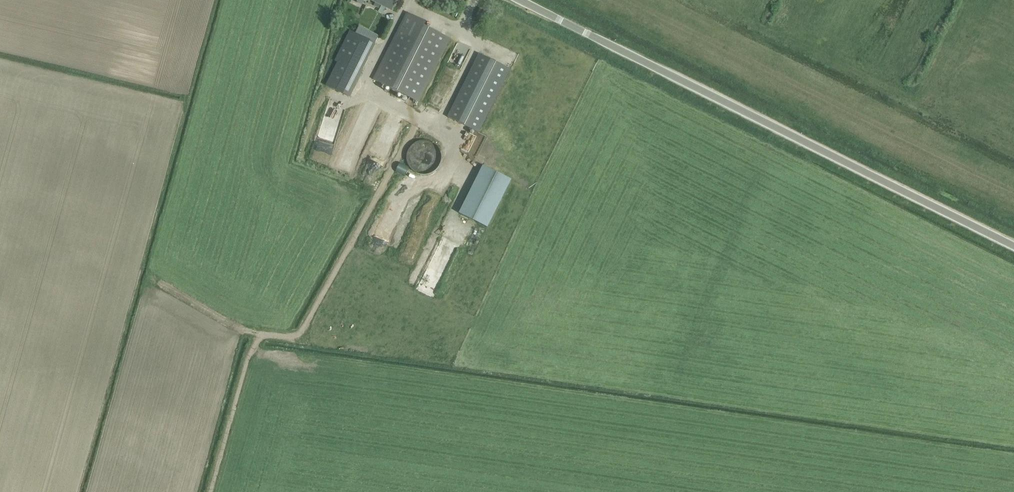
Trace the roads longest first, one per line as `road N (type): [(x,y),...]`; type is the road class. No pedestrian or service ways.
road 1 (unclassified): [(1013,246),(519,0)]
road 2 (track): [(633,0),(1013,186)]

